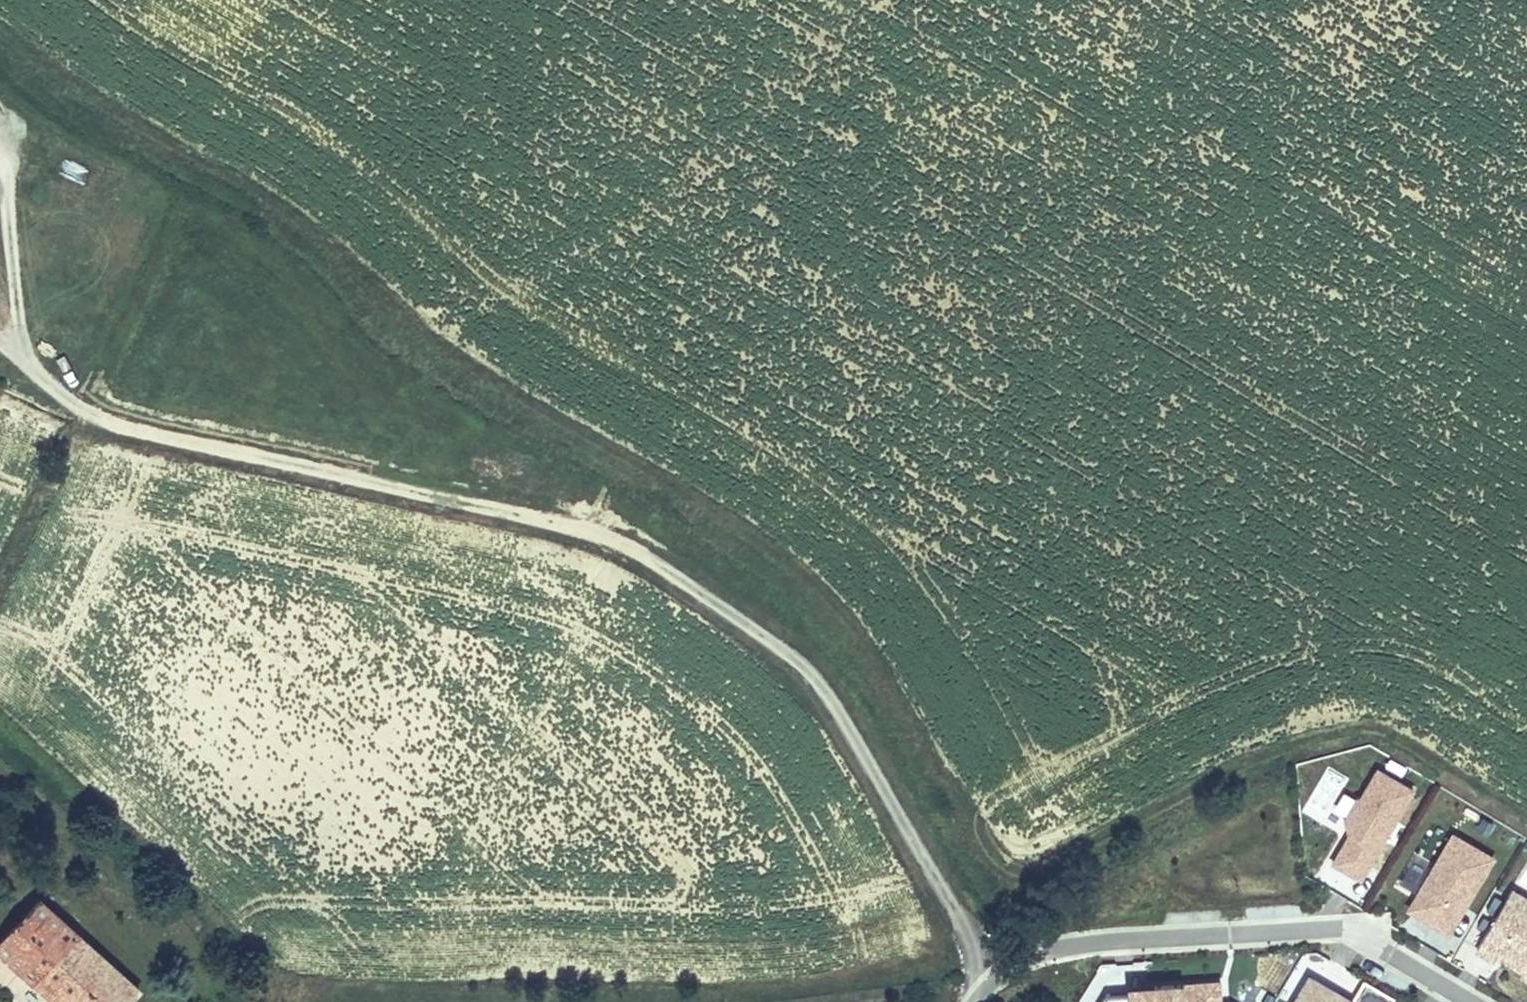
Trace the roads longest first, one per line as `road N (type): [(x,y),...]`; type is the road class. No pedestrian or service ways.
road 1 (residential): [(975,1001),(1015,962),(1078,943),(1341,930),(1465,1001)]

